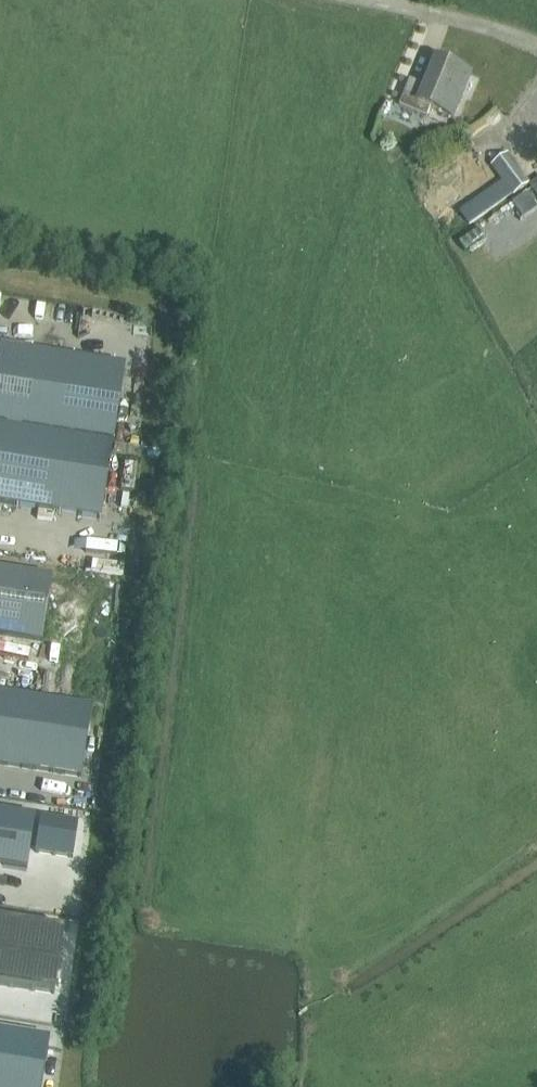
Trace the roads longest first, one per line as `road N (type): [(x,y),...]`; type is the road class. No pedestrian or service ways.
road 1 (unclassified): [(368,0),(536,44)]

